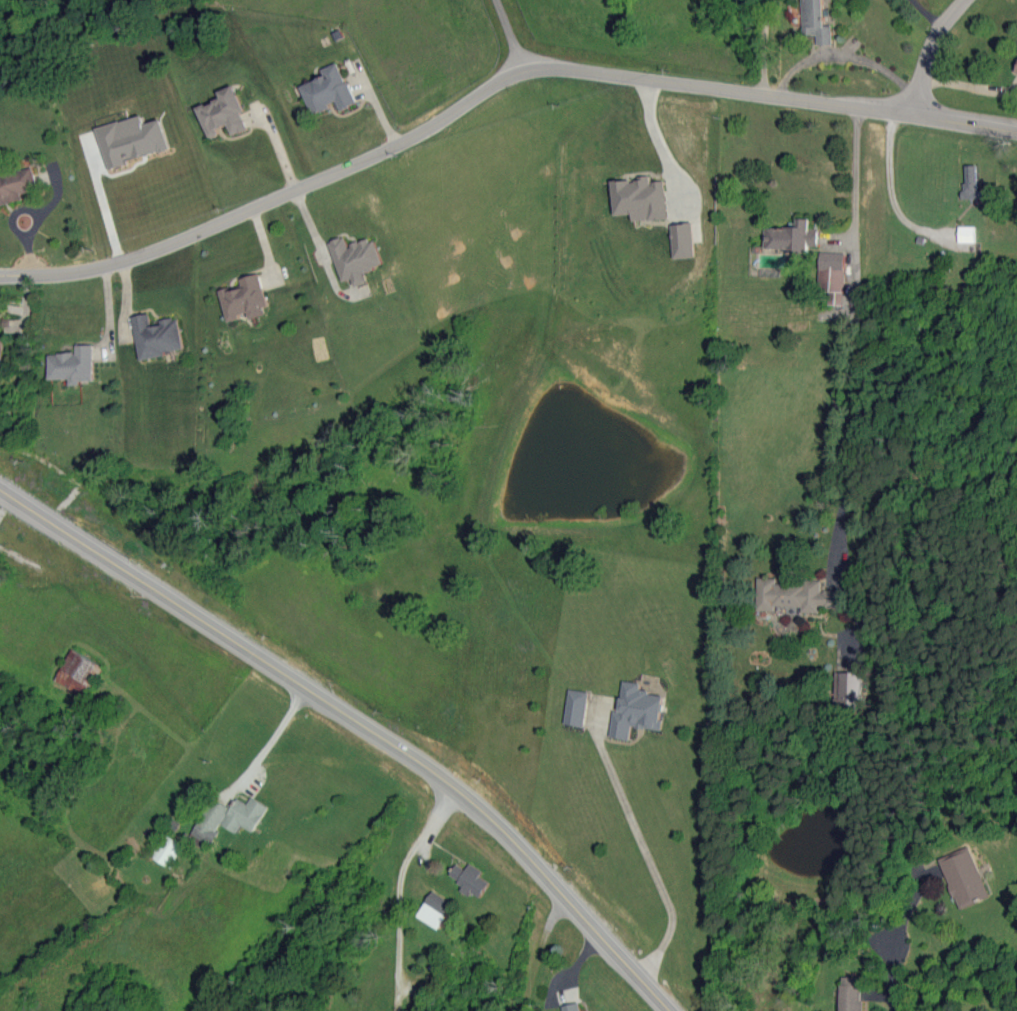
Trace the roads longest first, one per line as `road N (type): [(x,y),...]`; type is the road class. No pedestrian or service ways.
road 1 (residential): [(1016,134),(539,71),(361,165),(144,256),(68,275),(0,278)]
road 2 (residential): [(0,487),(201,612),(471,803),(672,1010)]
road 3 (residential): [(914,117),(937,41),(969,0)]

